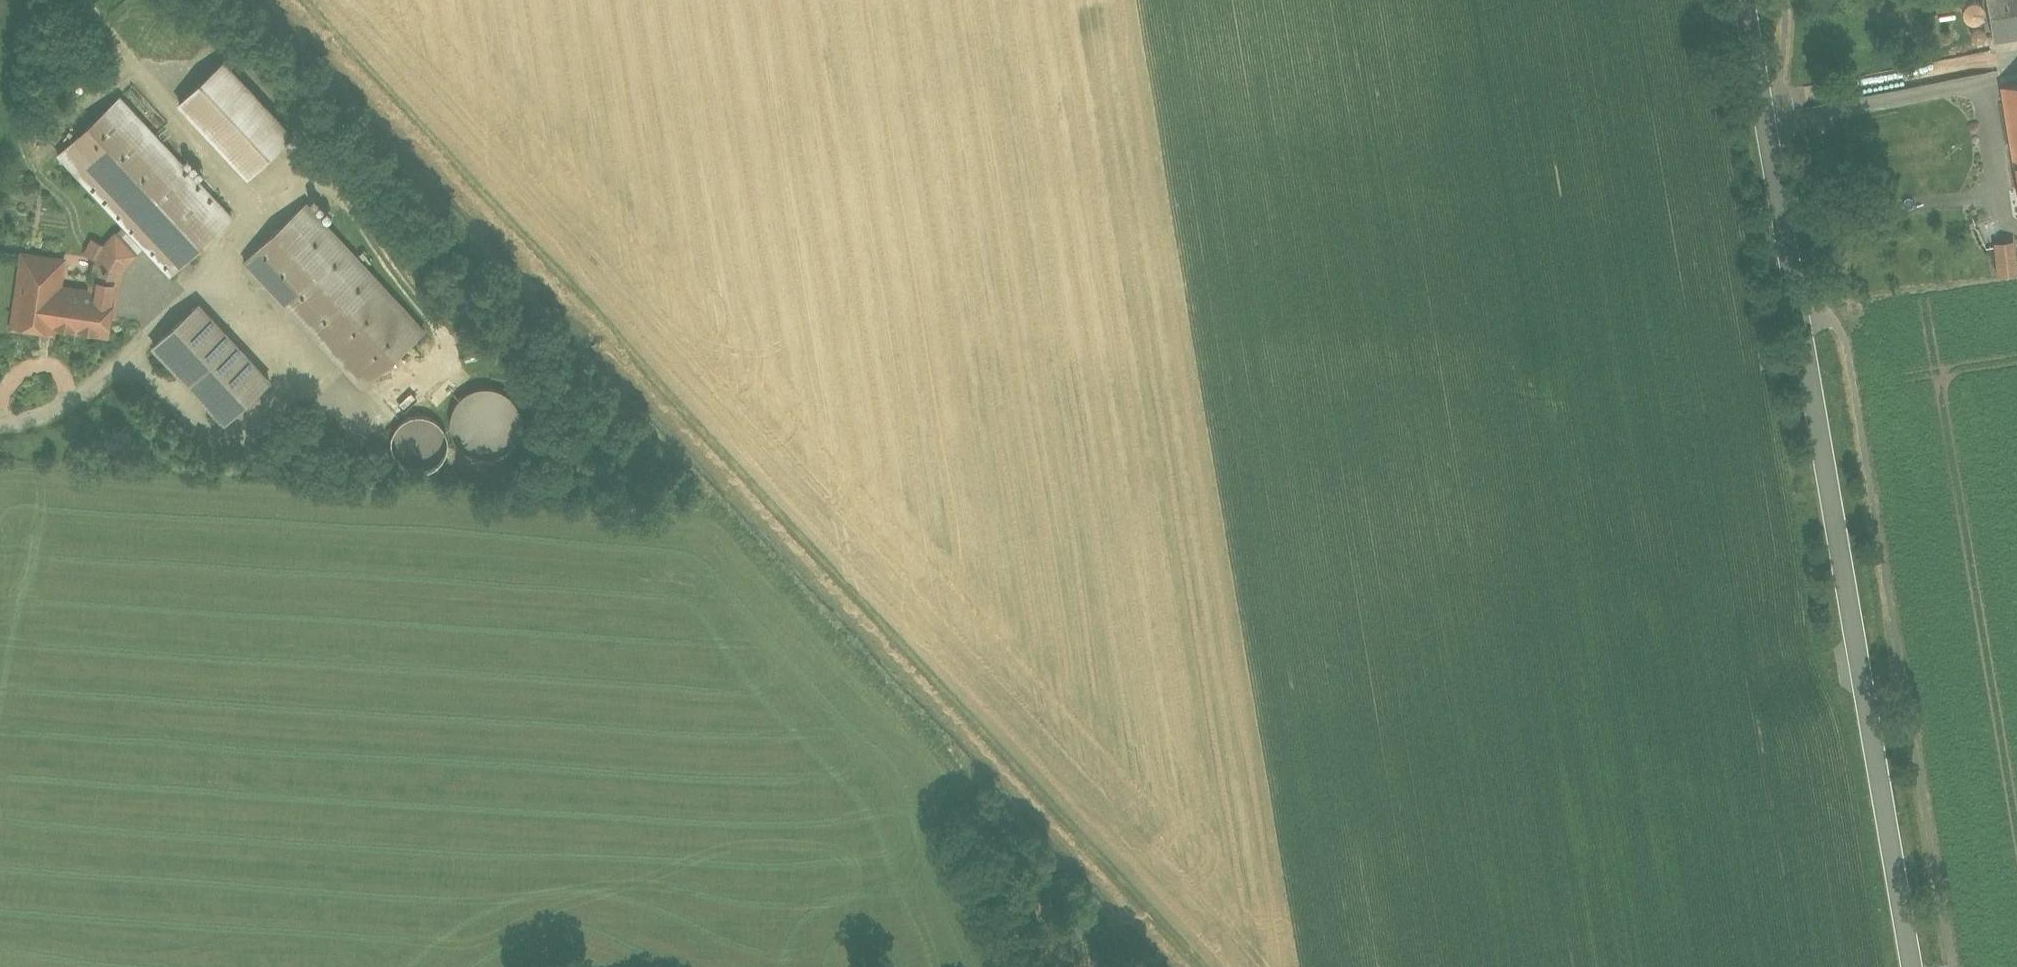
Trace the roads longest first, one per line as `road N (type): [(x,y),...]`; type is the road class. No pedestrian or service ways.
road 1 (tertiary): [(1747,0),(1914,966)]
road 2 (residential): [(135,364),(63,407),(0,422)]

